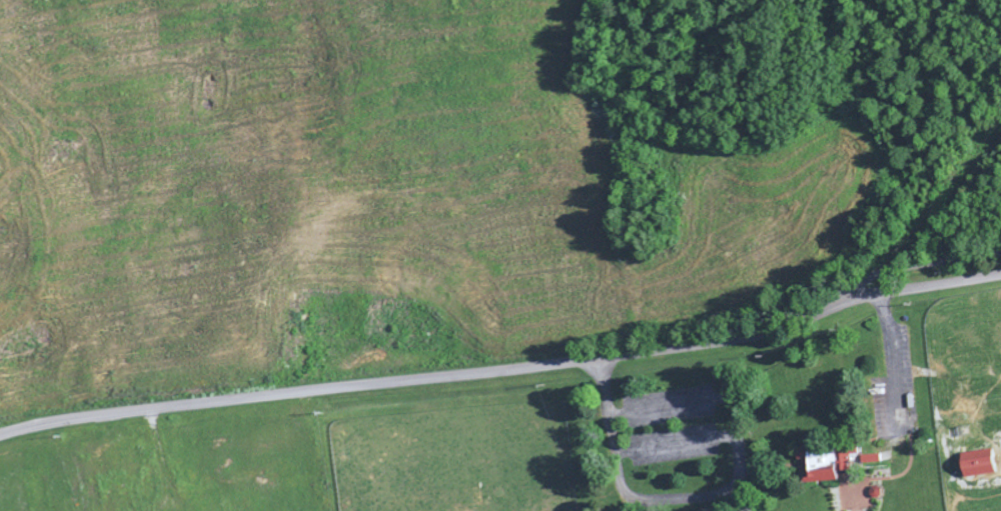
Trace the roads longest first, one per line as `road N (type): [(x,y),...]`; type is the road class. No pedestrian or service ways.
road 1 (residential): [(0,435),(67,420),(739,340),(873,293),(1000,278)]
road 2 (residential): [(1000,257),(894,275),(849,300)]

